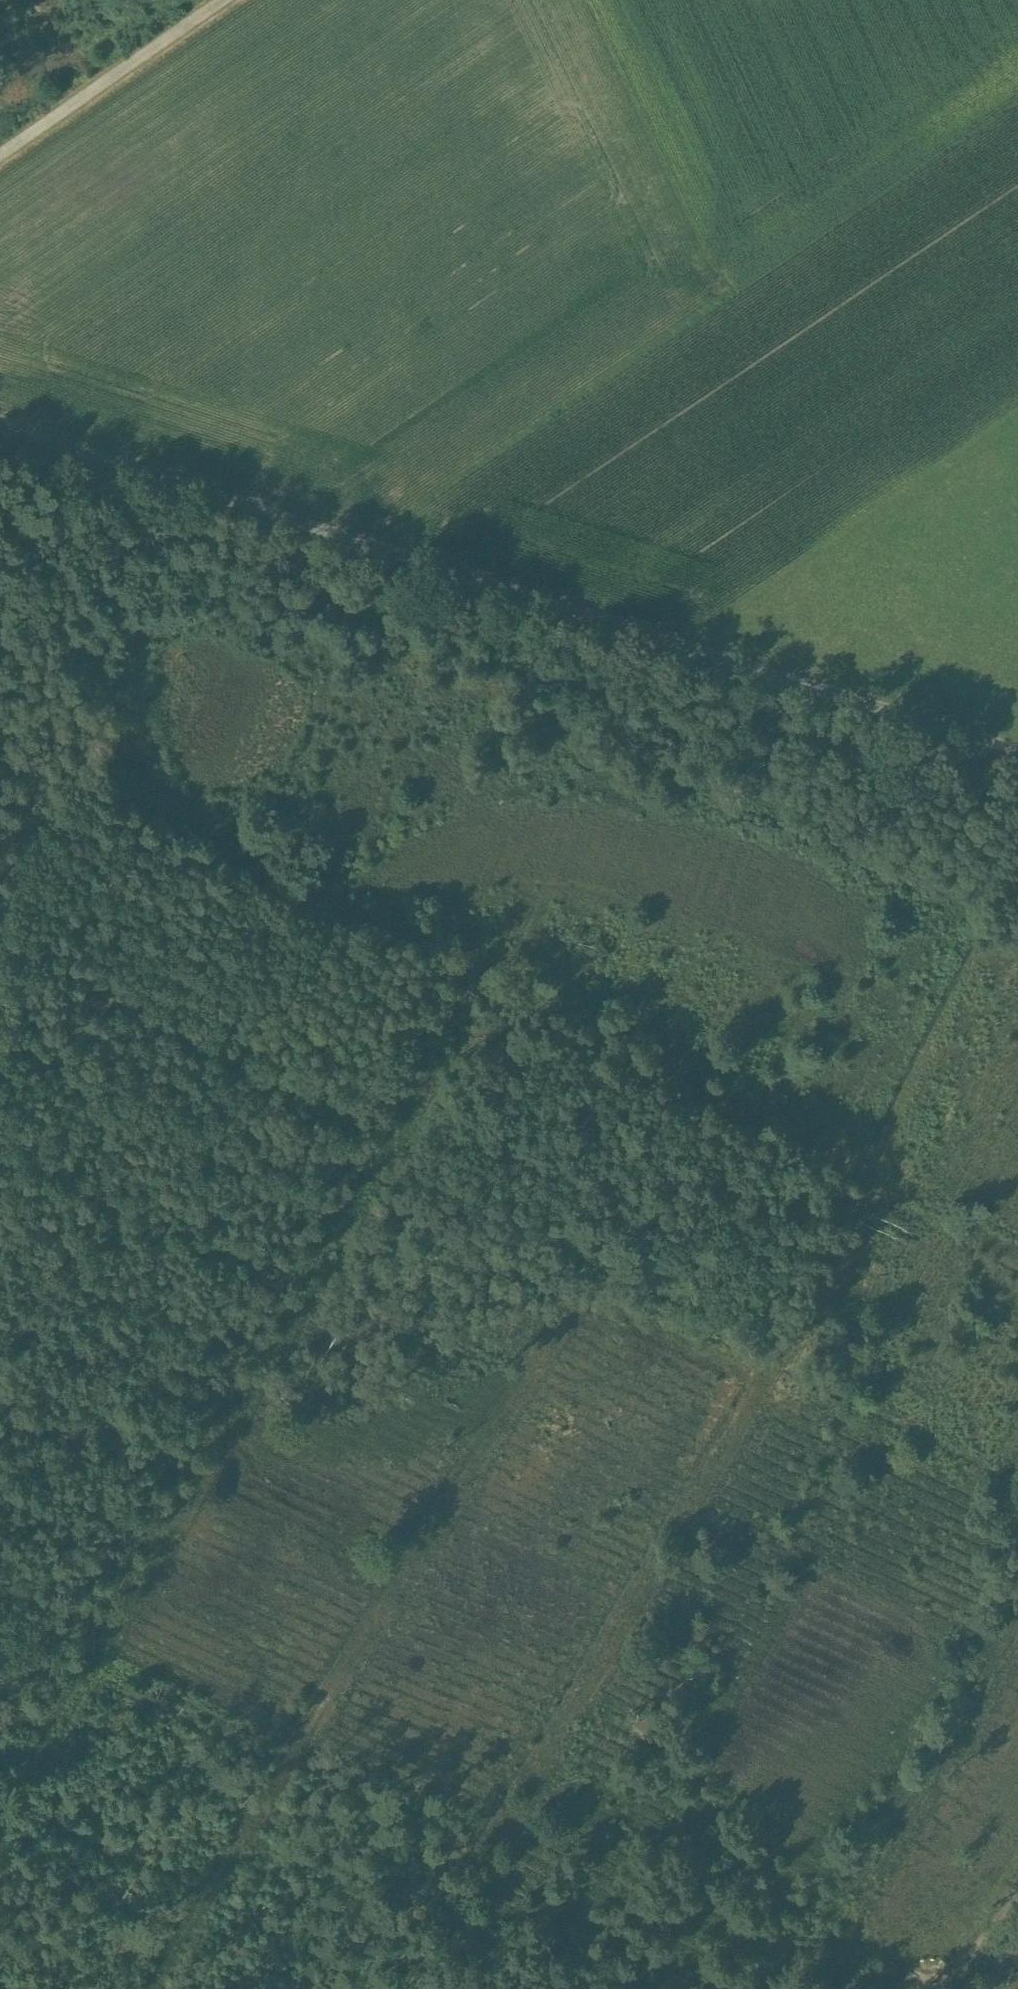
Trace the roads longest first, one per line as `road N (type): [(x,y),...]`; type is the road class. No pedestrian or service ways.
road 1 (unclassified): [(0,421),(1017,737)]
road 2 (track): [(0,148),(213,0)]

